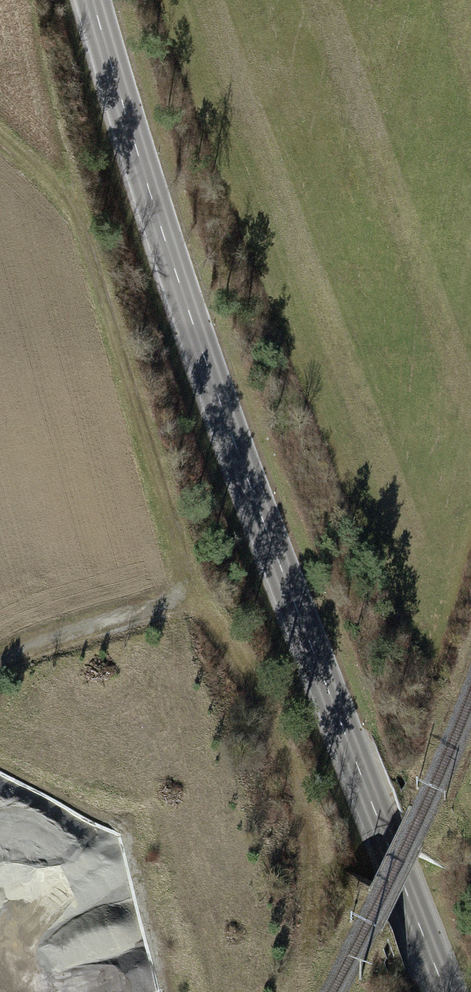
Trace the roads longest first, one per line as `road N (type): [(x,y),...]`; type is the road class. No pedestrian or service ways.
road 1 (tertiary): [(99,0),(169,248),(278,568),(443,991)]
road 2 (track): [(0,140),(58,190),(86,235),(190,571),(174,602),(66,630),(0,664)]
road 3 (track): [(128,616),(218,787),(230,860)]

